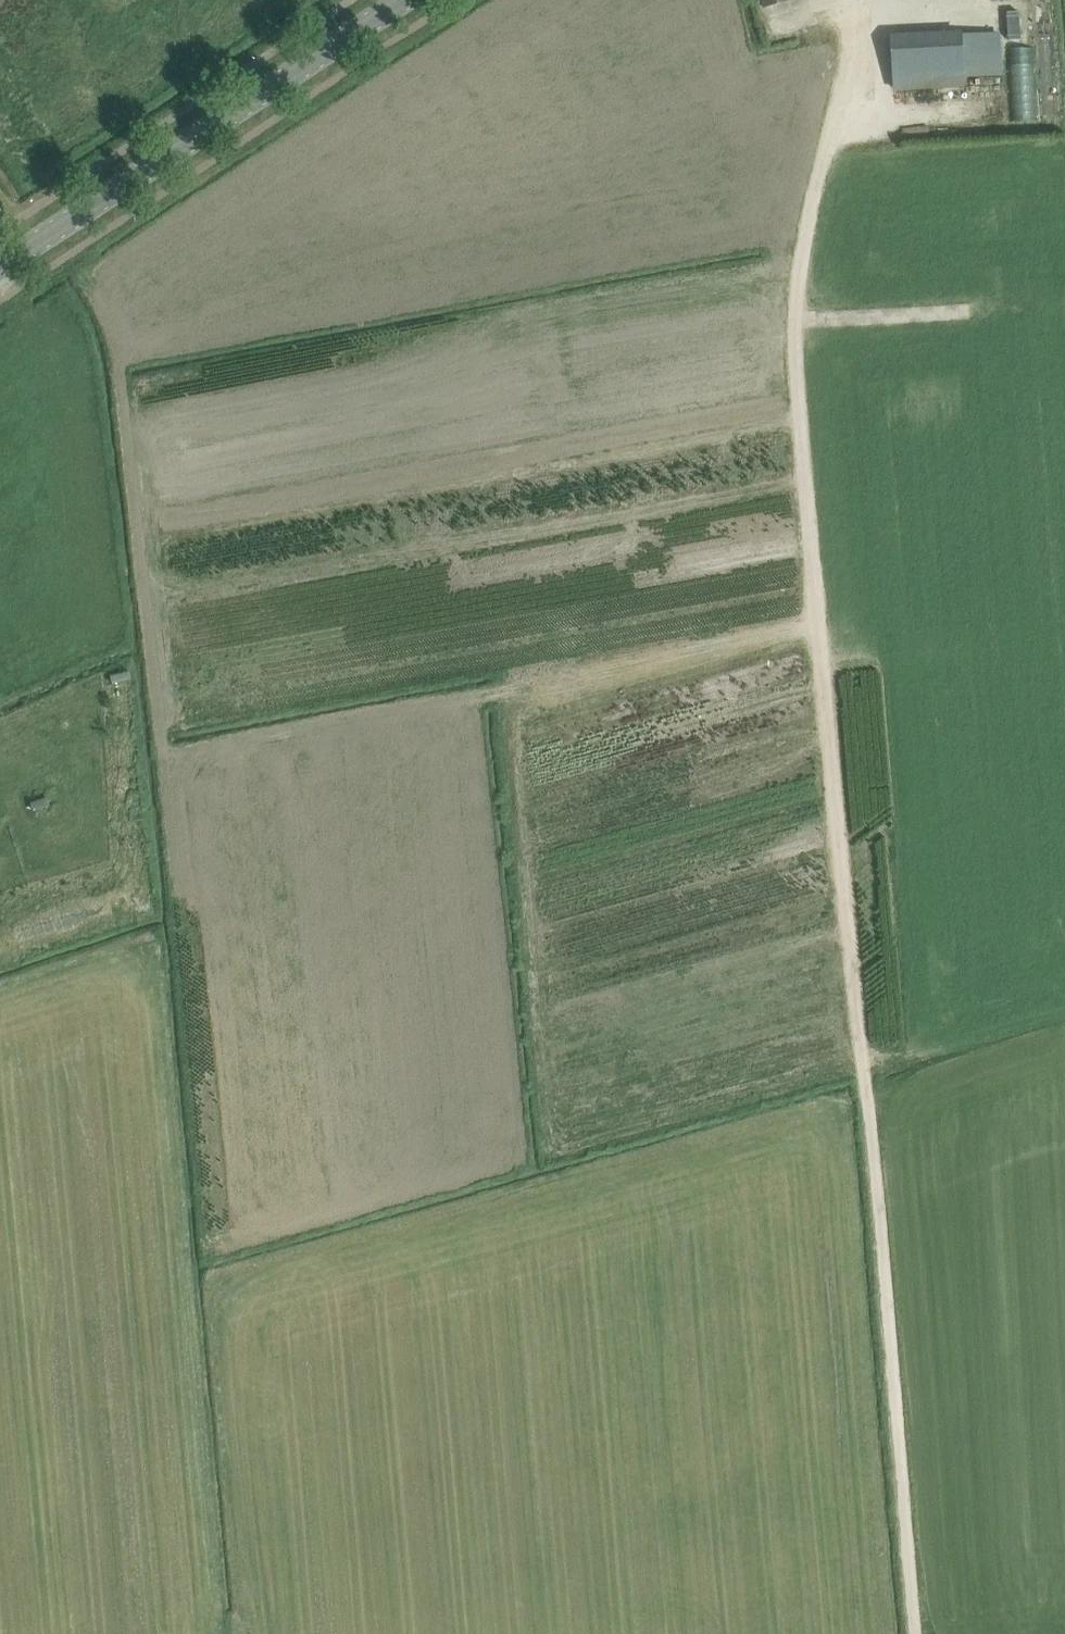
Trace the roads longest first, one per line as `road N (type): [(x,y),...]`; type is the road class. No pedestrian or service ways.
road 1 (tertiary): [(0,267),(404,0)]

